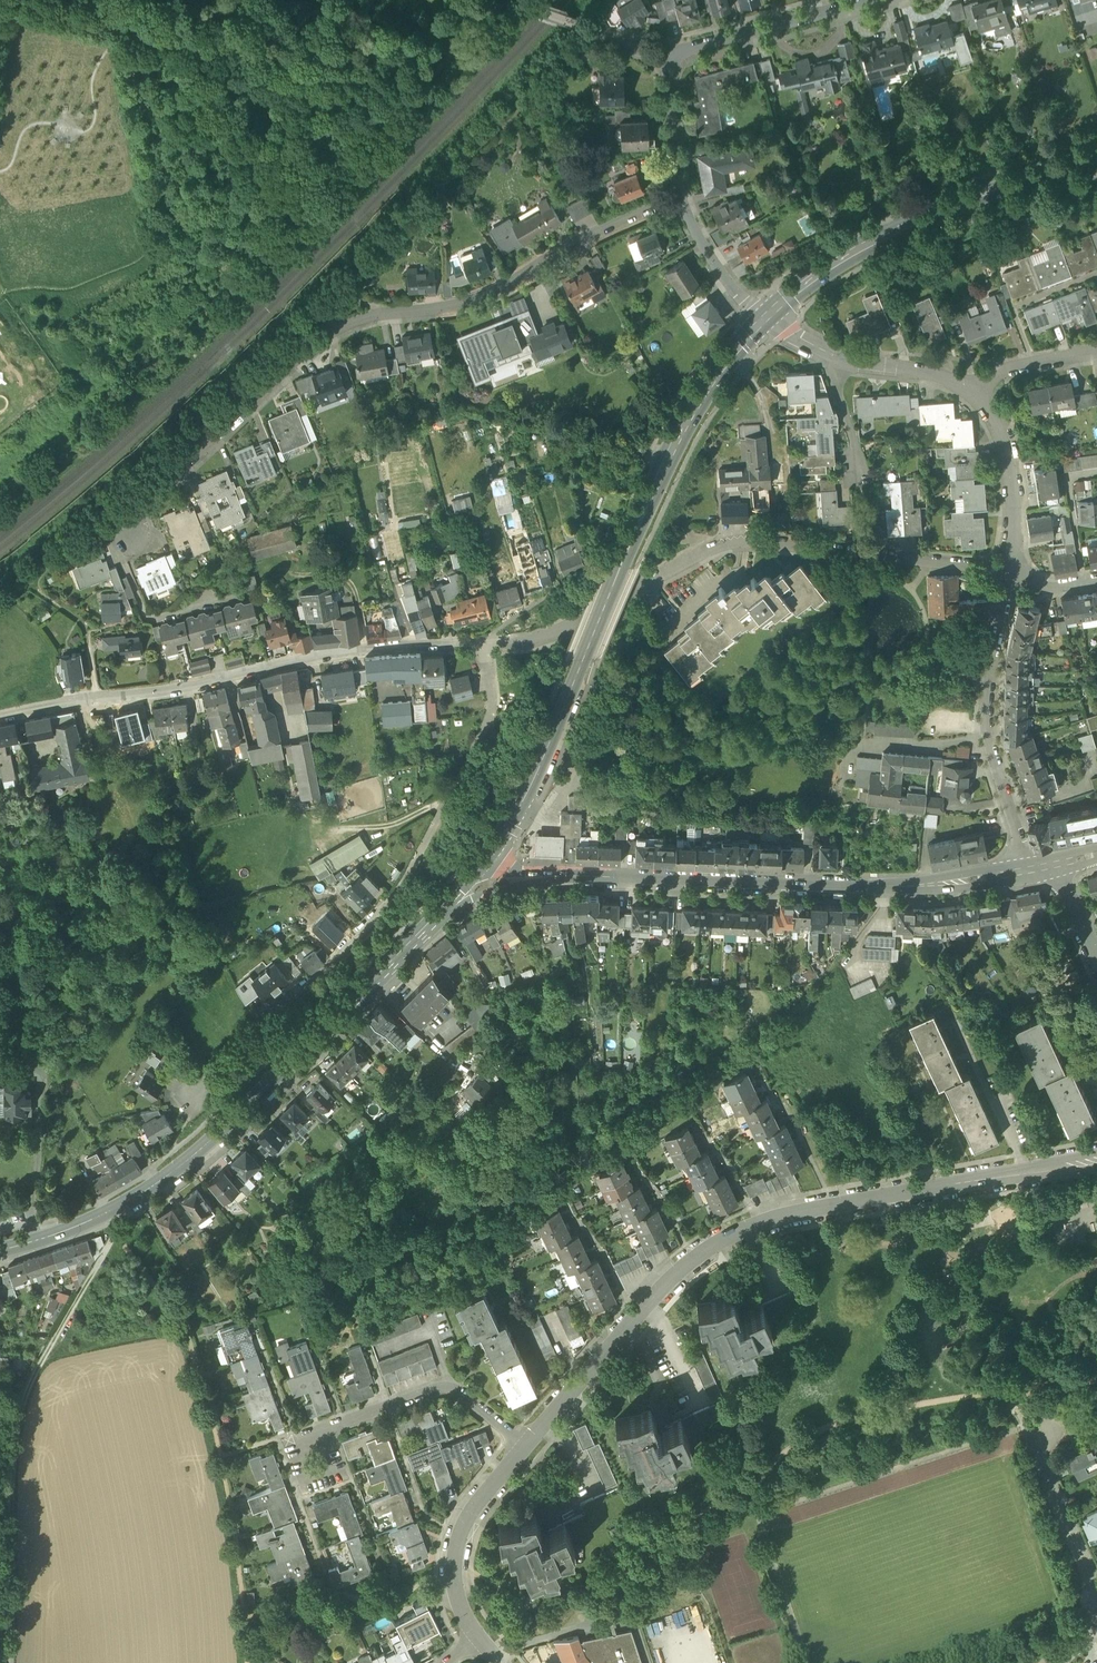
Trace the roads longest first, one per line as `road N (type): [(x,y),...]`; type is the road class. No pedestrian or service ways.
road 1 (residential): [(1096,1161),(797,1215),(727,1240),(666,1287),(524,1447)]
road 2 (residential): [(124,524),(344,323),(455,306),(686,202)]
road 3 (primary): [(765,320),(687,420),(522,803),(467,887)]
road 4 (primary): [(0,1251),(123,1205),(192,1158),(467,887)]
road 5 (residential): [(480,646),(491,704),(405,888),(185,1094)]
road 6 (residential): [(467,887),(547,875),(869,889),(1025,874)]
road 7 (residential): [(1010,577),(734,544),(551,638),(480,646)]
road 8 (residential): [(480,646),(308,657),(205,684),(0,718)]
road 9 (primary): [(1096,154),(853,252),(765,320)]
road 10 (residential): [(1010,577),(987,706),(989,748),(1025,874)]
road 11 (residential): [(1093,1633),(1091,1566),(1025,1420)]
road 12 (residential): [(524,1447),(450,1384),(330,1422)]
road 13 (residential): [(524,1447),(463,1526),(456,1548),(459,1603),(480,1637)]
road 14 (residential): [(672,58),(872,0)]
road 15 (residential): [(969,389),(1003,439),(1014,500),(1010,577)]
road 16 (track): [(22,1392),(116,1228)]
road 17 (track): [(30,583),(84,622),(98,699)]
road 18 (residential): [(672,58),(686,202)]
road 19 (residential): [(686,202),(707,250),(765,320)]
road 20 (residential): [(330,1422),(284,1438),(299,1481),(344,1465)]
road 21 (residential): [(833,356),(918,370),(969,389)]
road 22 (residential): [(969,389),(1010,366),(1096,350)]

